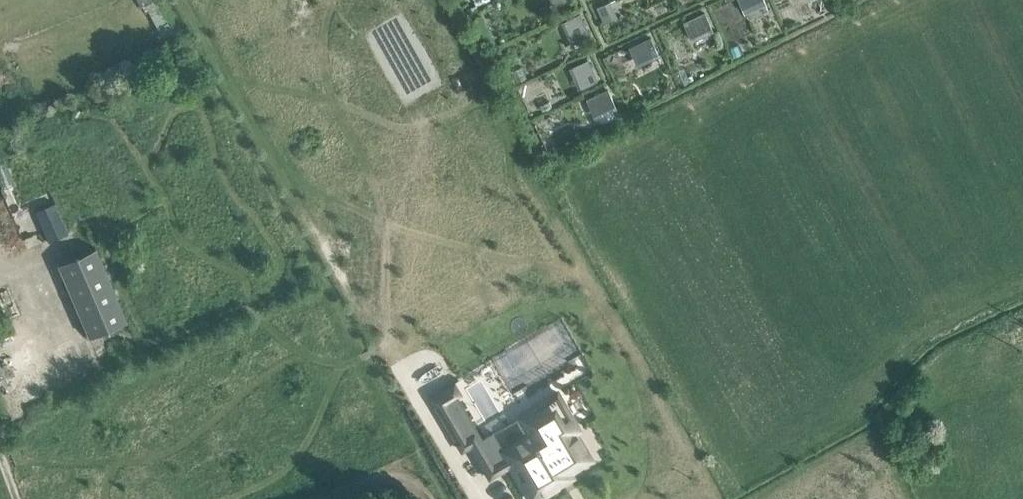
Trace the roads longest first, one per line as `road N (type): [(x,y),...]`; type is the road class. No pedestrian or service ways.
road 1 (track): [(318,498),(391,475),(431,486),(438,498)]

